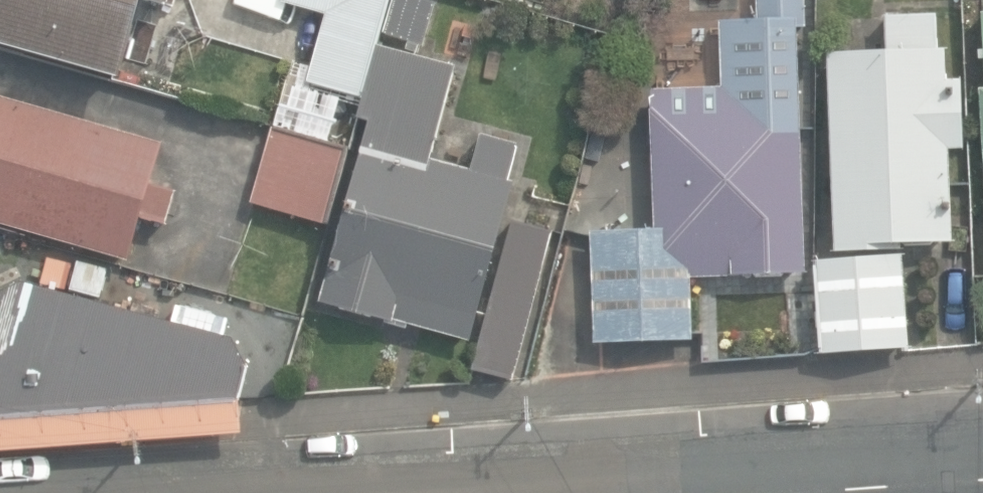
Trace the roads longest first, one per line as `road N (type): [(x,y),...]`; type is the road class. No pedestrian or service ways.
road 1 (residential): [(748,492),(982,476)]

